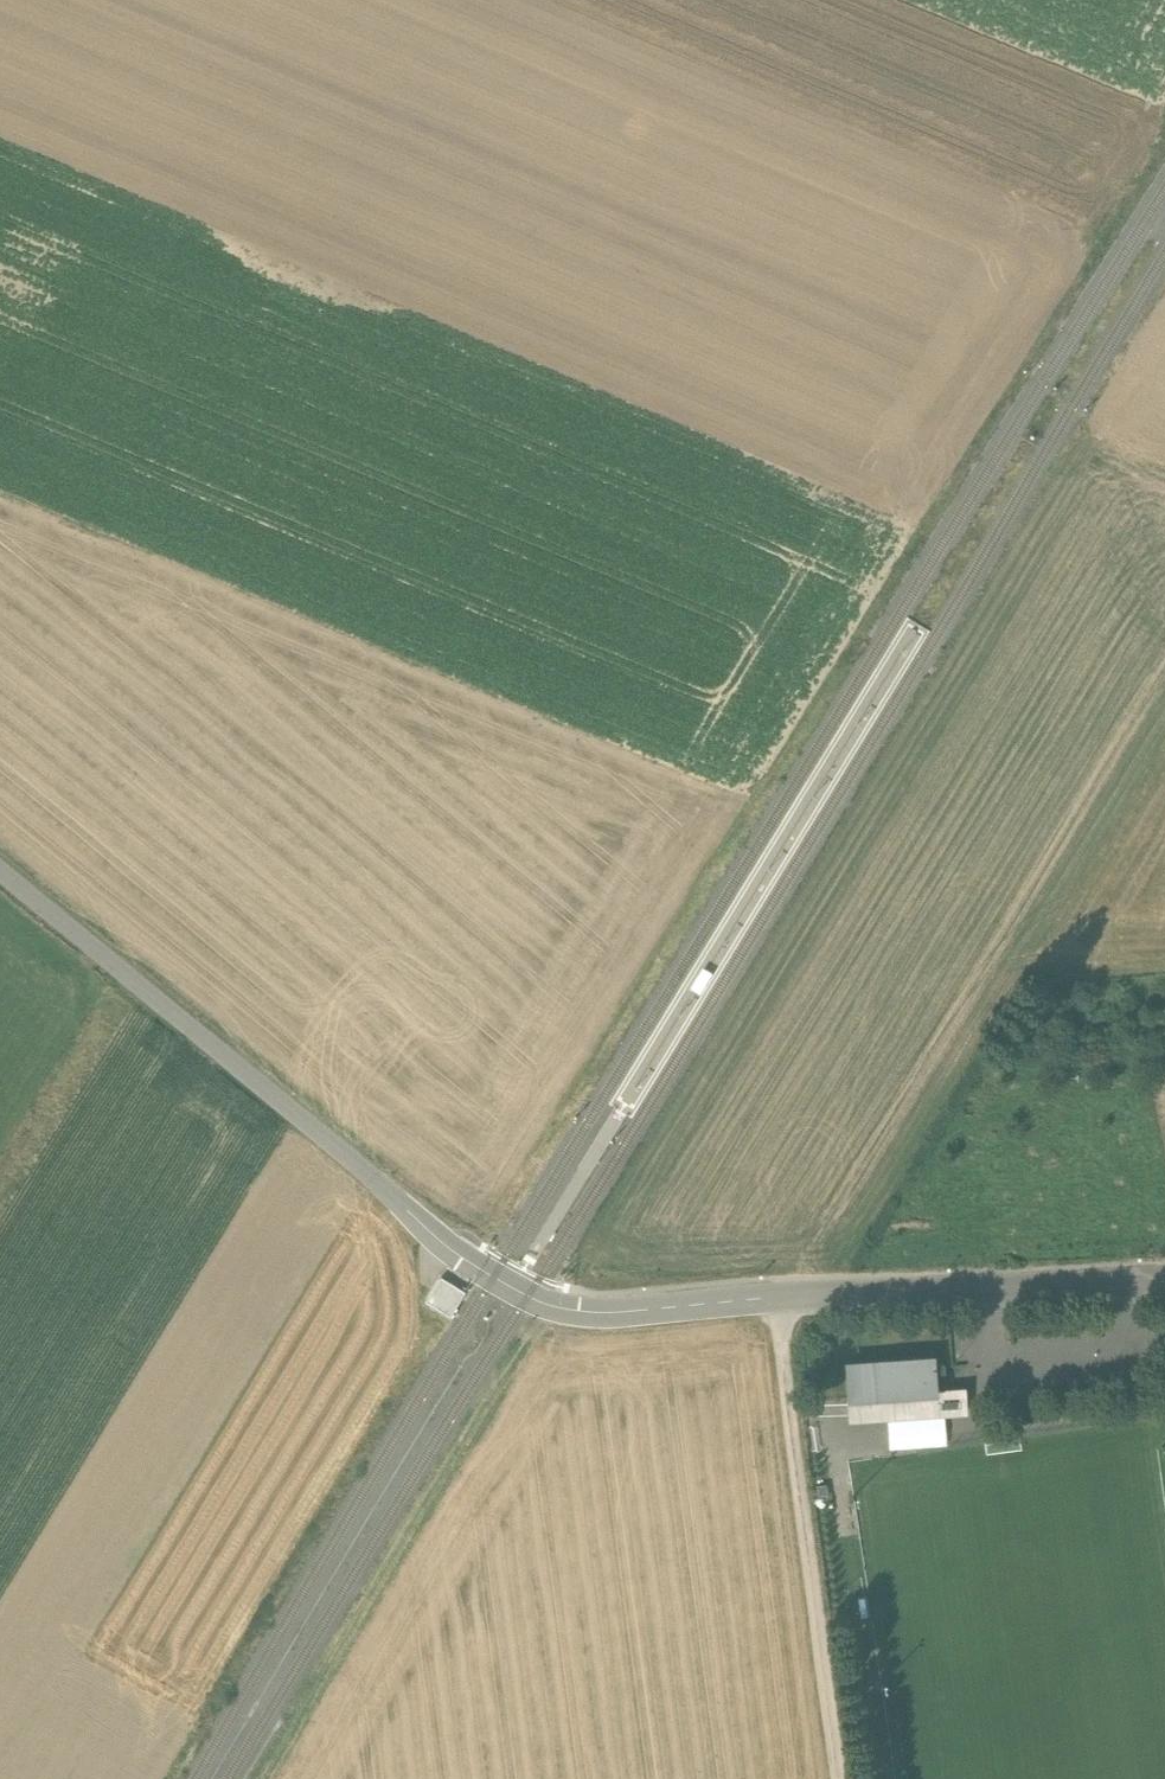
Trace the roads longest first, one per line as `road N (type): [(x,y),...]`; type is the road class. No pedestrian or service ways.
road 1 (residential): [(0,866),(446,1244),(506,1285)]
road 2 (residential): [(629,1310),(1164,1278)]
road 3 (track): [(843,1778),(781,1303)]
road 4 (unclassified): [(506,1285),(556,1308),(629,1310)]

